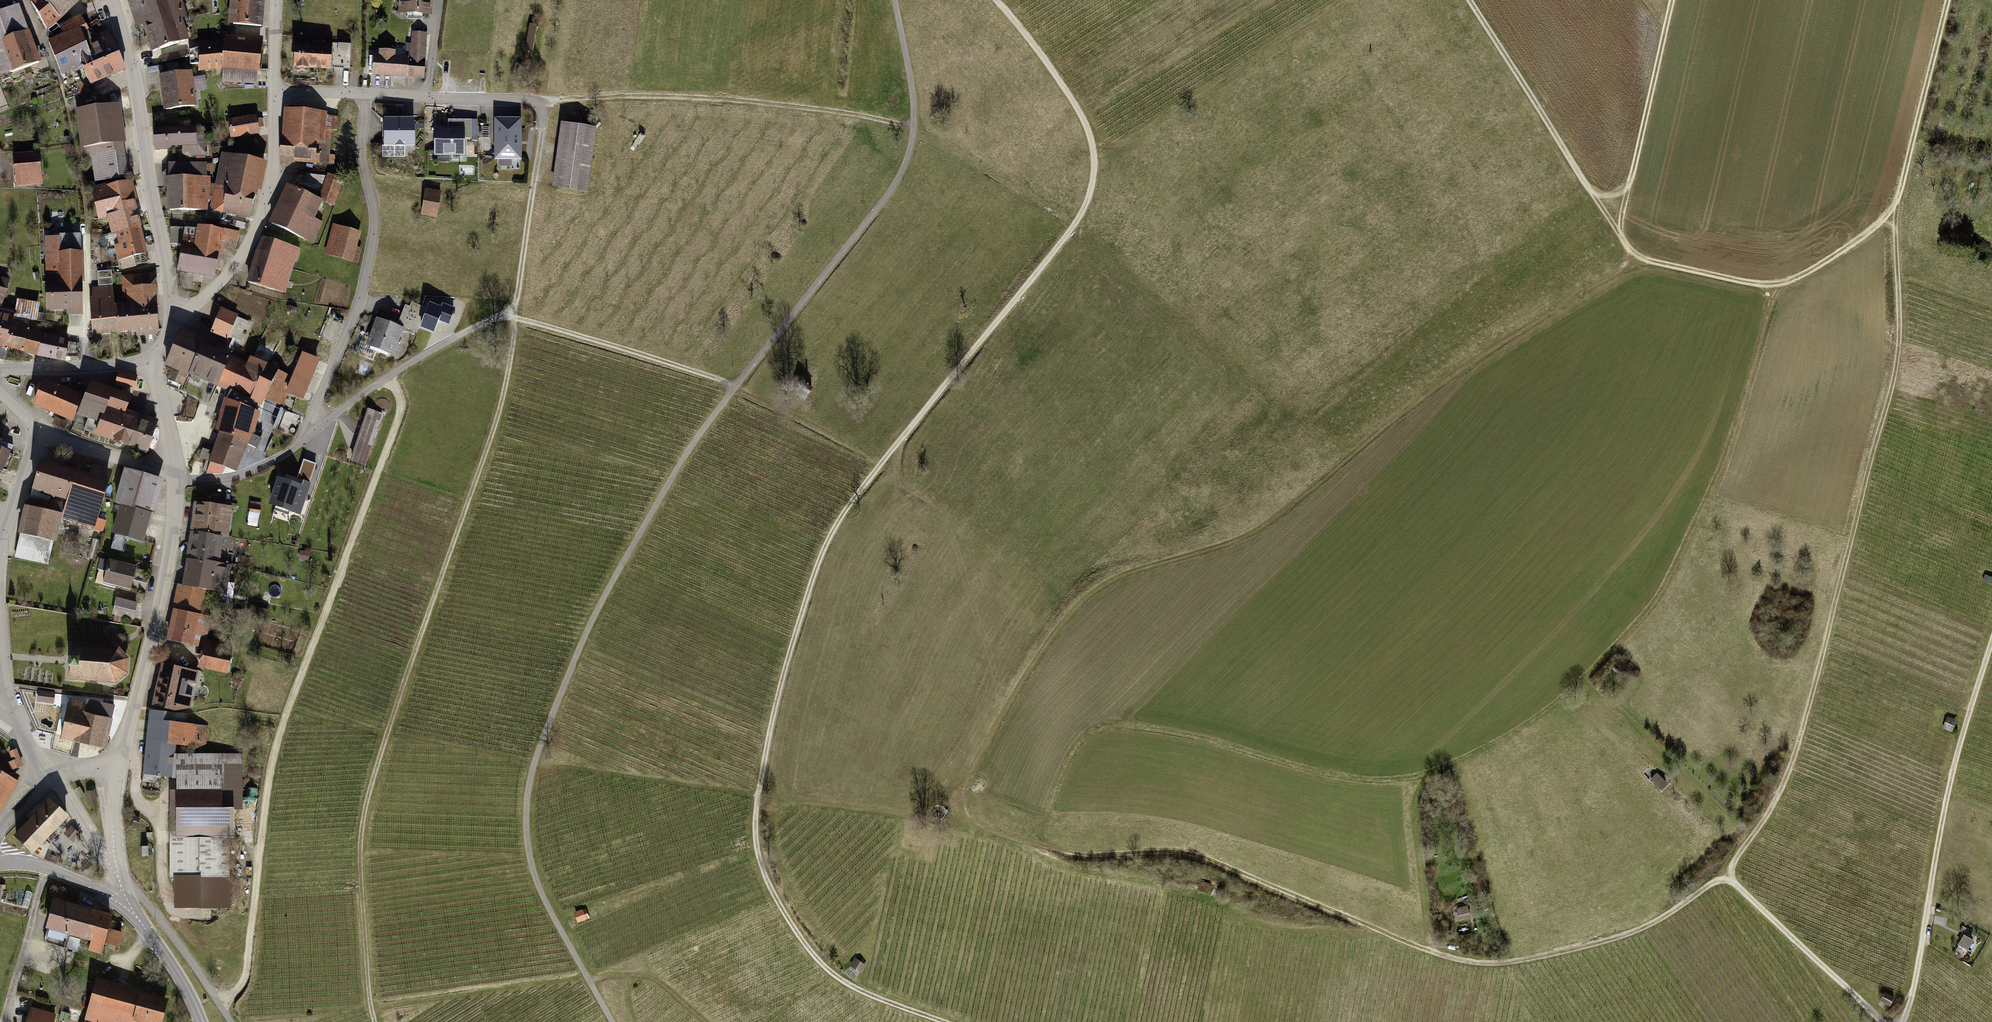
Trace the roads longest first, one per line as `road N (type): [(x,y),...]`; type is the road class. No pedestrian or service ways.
road 1 (track): [(1877,1021),(1729,877),(1629,933),(1544,956),(1463,961),(1213,861),(1160,851),(1069,854),(986,831),(964,807),(970,772),(1022,680),(1094,591),(1264,526),(1412,404),(1619,270),(1632,251)]
road 2 (track): [(995,0),(1071,98),(1094,144),(1092,188),(1078,221),(881,463),(826,543),(779,693),(756,804),(761,865),(820,962),(871,996),(945,1021)]
road 3 (track): [(895,0),(915,101),(906,165),(690,450),(610,585),(534,762),(528,841),(538,887),(588,979)]
road 4 (track): [(375,1021),(364,811),(502,402),(547,100)]
road 5 (track): [(1672,0),(1632,178),(1605,196),(1590,189),(1632,251),(1647,260),(1782,290),(1895,205),(1948,0)]
road 6 (track): [(1895,205),(1893,385),(1799,742),(1729,877)]
road 7 (track): [(382,381),(396,390),(401,408),(286,713),(272,764),(246,971),(235,994),(217,1001)]
road 8 (track): [(1901,1021),(1915,995),(1956,762),(1991,644)]
road 9 (residential): [(176,316),(238,262),(270,188),(279,0)]
road 10 (residential): [(113,0),(176,316)]
road 11 (residential): [(175,471),(170,548),(120,765)]
road 12 (track): [(547,100),(275,93)]
road 13 (track): [(733,389),(513,317)]
road 14 (track): [(1782,290),(1768,306),(1711,495)]
road 15 (track): [(121,904),(138,895),(148,904),(231,1021)]
road 16 (residential): [(0,369),(155,356)]
road 17 (residential): [(39,427),(175,471)]
road 18 (tertiary): [(121,904),(182,982),(201,1021)]
road 19 (track): [(1436,952),(1417,812)]
road 20 (residential): [(39,427),(0,554)]
road 21 (tertiary): [(118,878),(43,770)]
road 22 (tertiary): [(0,867),(48,869),(121,904)]

